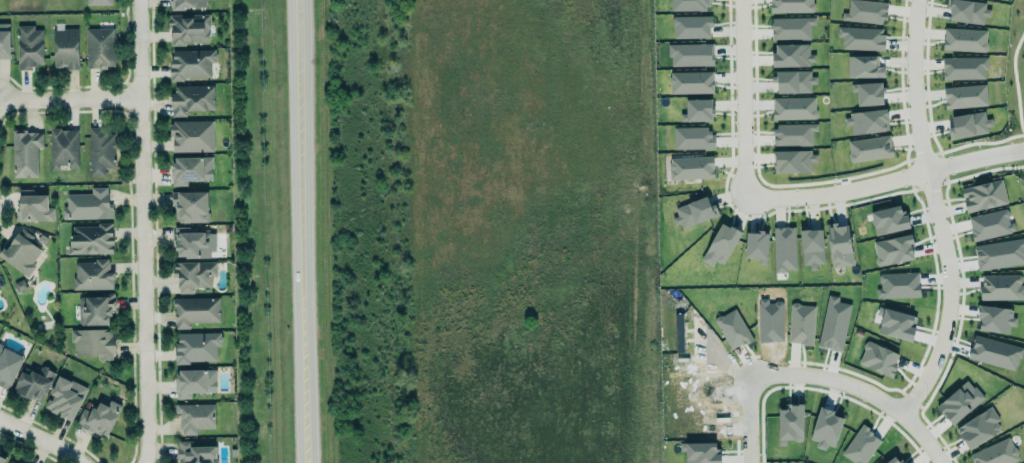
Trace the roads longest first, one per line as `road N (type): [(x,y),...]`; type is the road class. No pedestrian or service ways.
road 1 (residential): [(1023,156),(846,191),(736,197),(741,0)]
road 2 (primary): [(309,462),(300,0)]
road 3 (residential): [(140,0),(146,462)]
road 4 (residential): [(899,411),(921,384),(939,339),(948,271),(911,96),(915,0)]
road 5 (residential): [(747,369),(794,370),(868,389),(925,435),(941,462)]
road 6 (residential): [(0,99),(142,97)]

